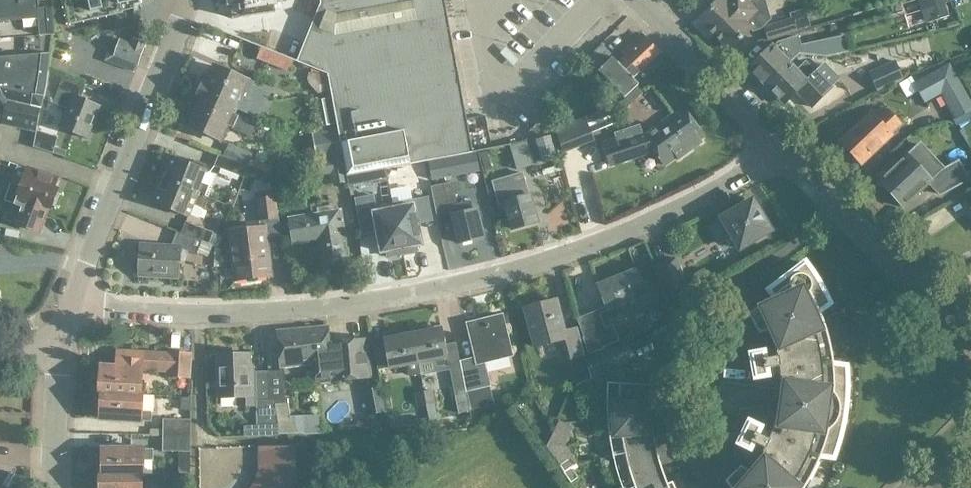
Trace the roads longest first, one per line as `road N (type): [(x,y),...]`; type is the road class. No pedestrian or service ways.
road 1 (residential): [(781,147),(651,220),(479,279),(271,312),(71,307)]
road 2 (residential): [(711,487),(702,406),(747,288),(838,204)]
road 3 (residential): [(71,307),(188,0)]
road 4 (residential): [(970,329),(838,204)]
road 5 (residential): [(669,35),(781,147)]
road 6 (residential): [(56,487),(62,334)]

